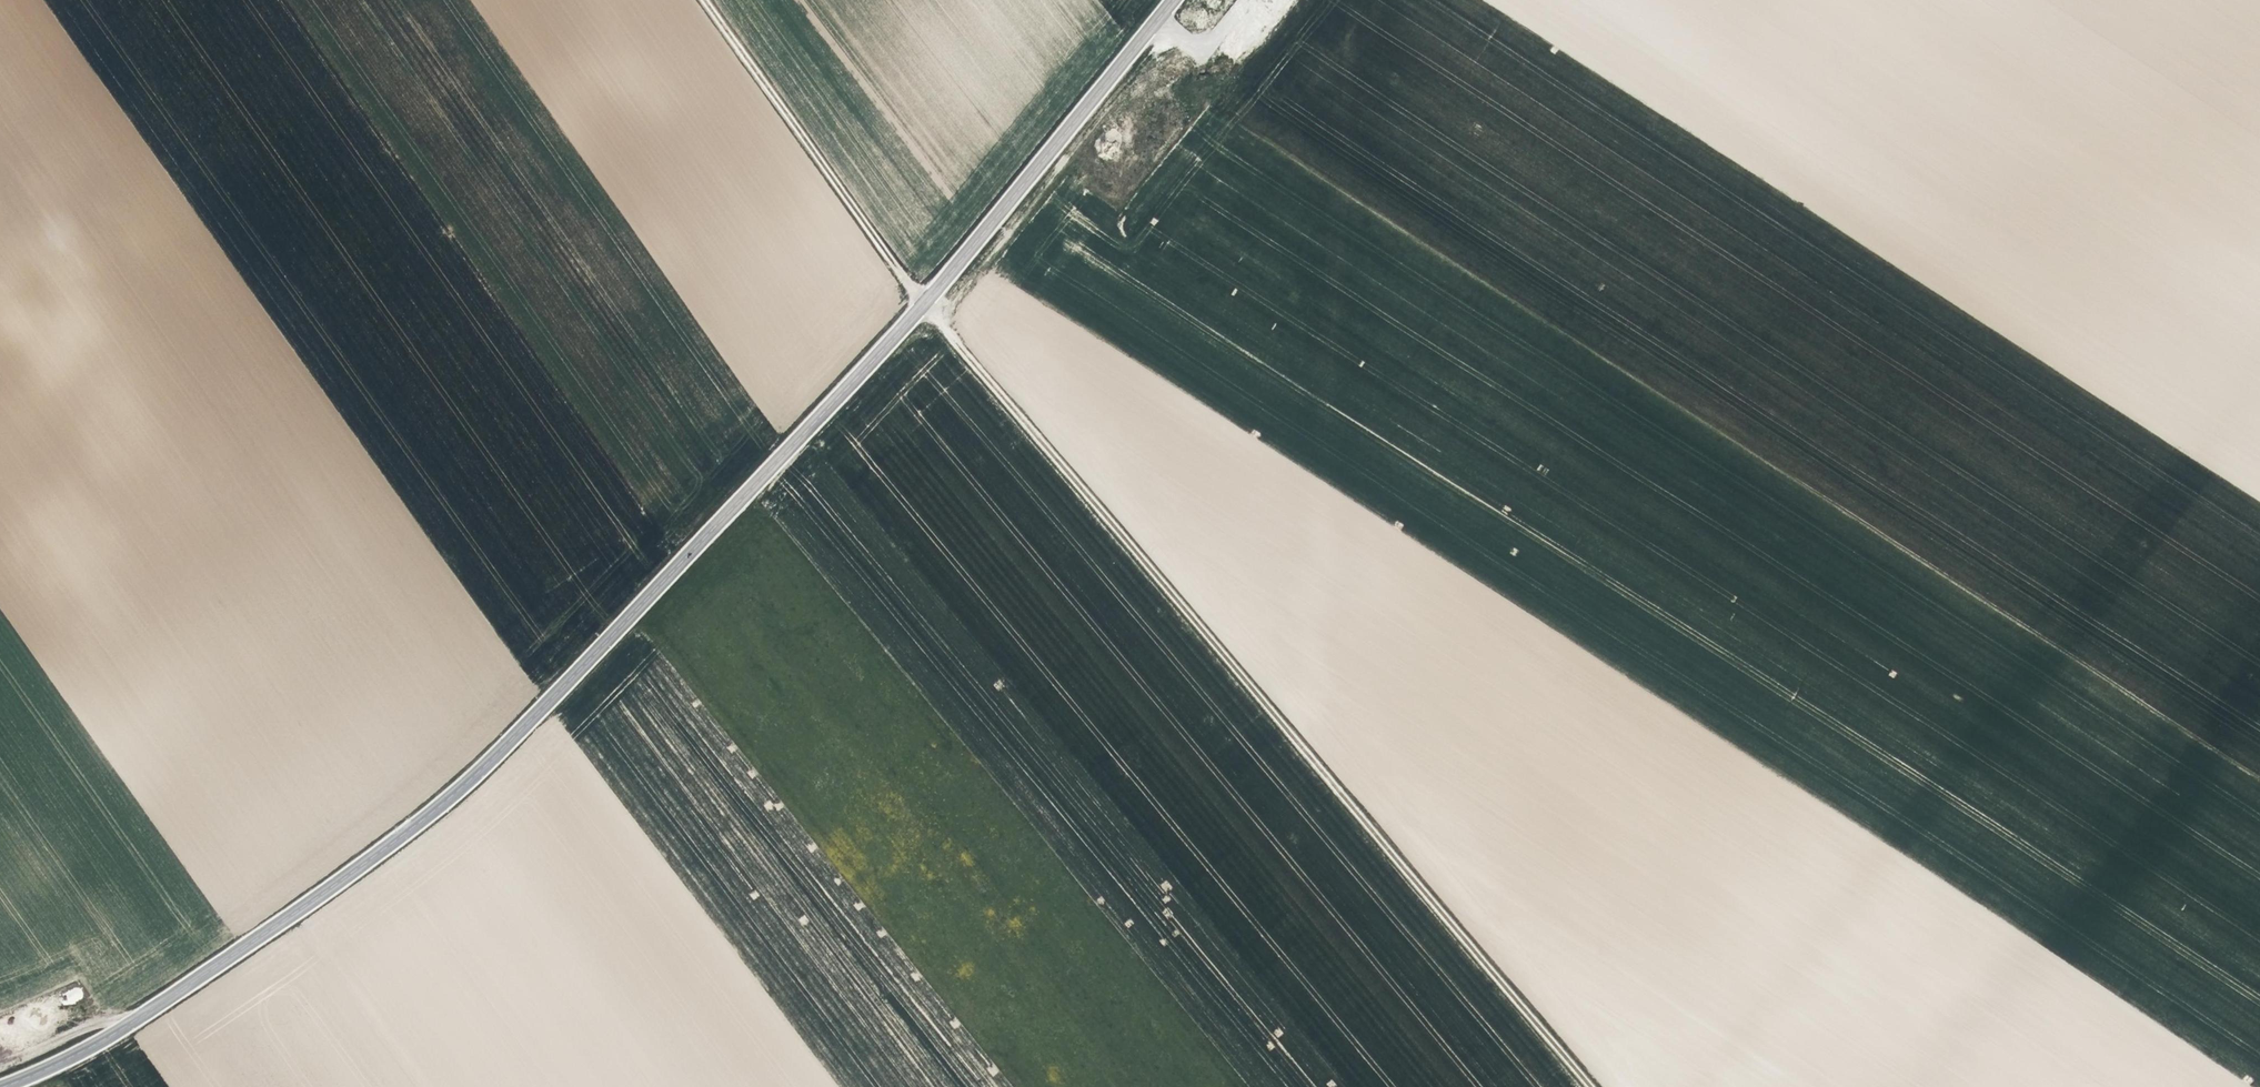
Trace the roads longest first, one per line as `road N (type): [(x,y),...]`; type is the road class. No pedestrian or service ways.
road 1 (tertiary): [(5,1086),(153,1011),(470,782),(892,341),(1176,0)]
road 2 (track): [(1599,1086),(928,299),(710,0)]

